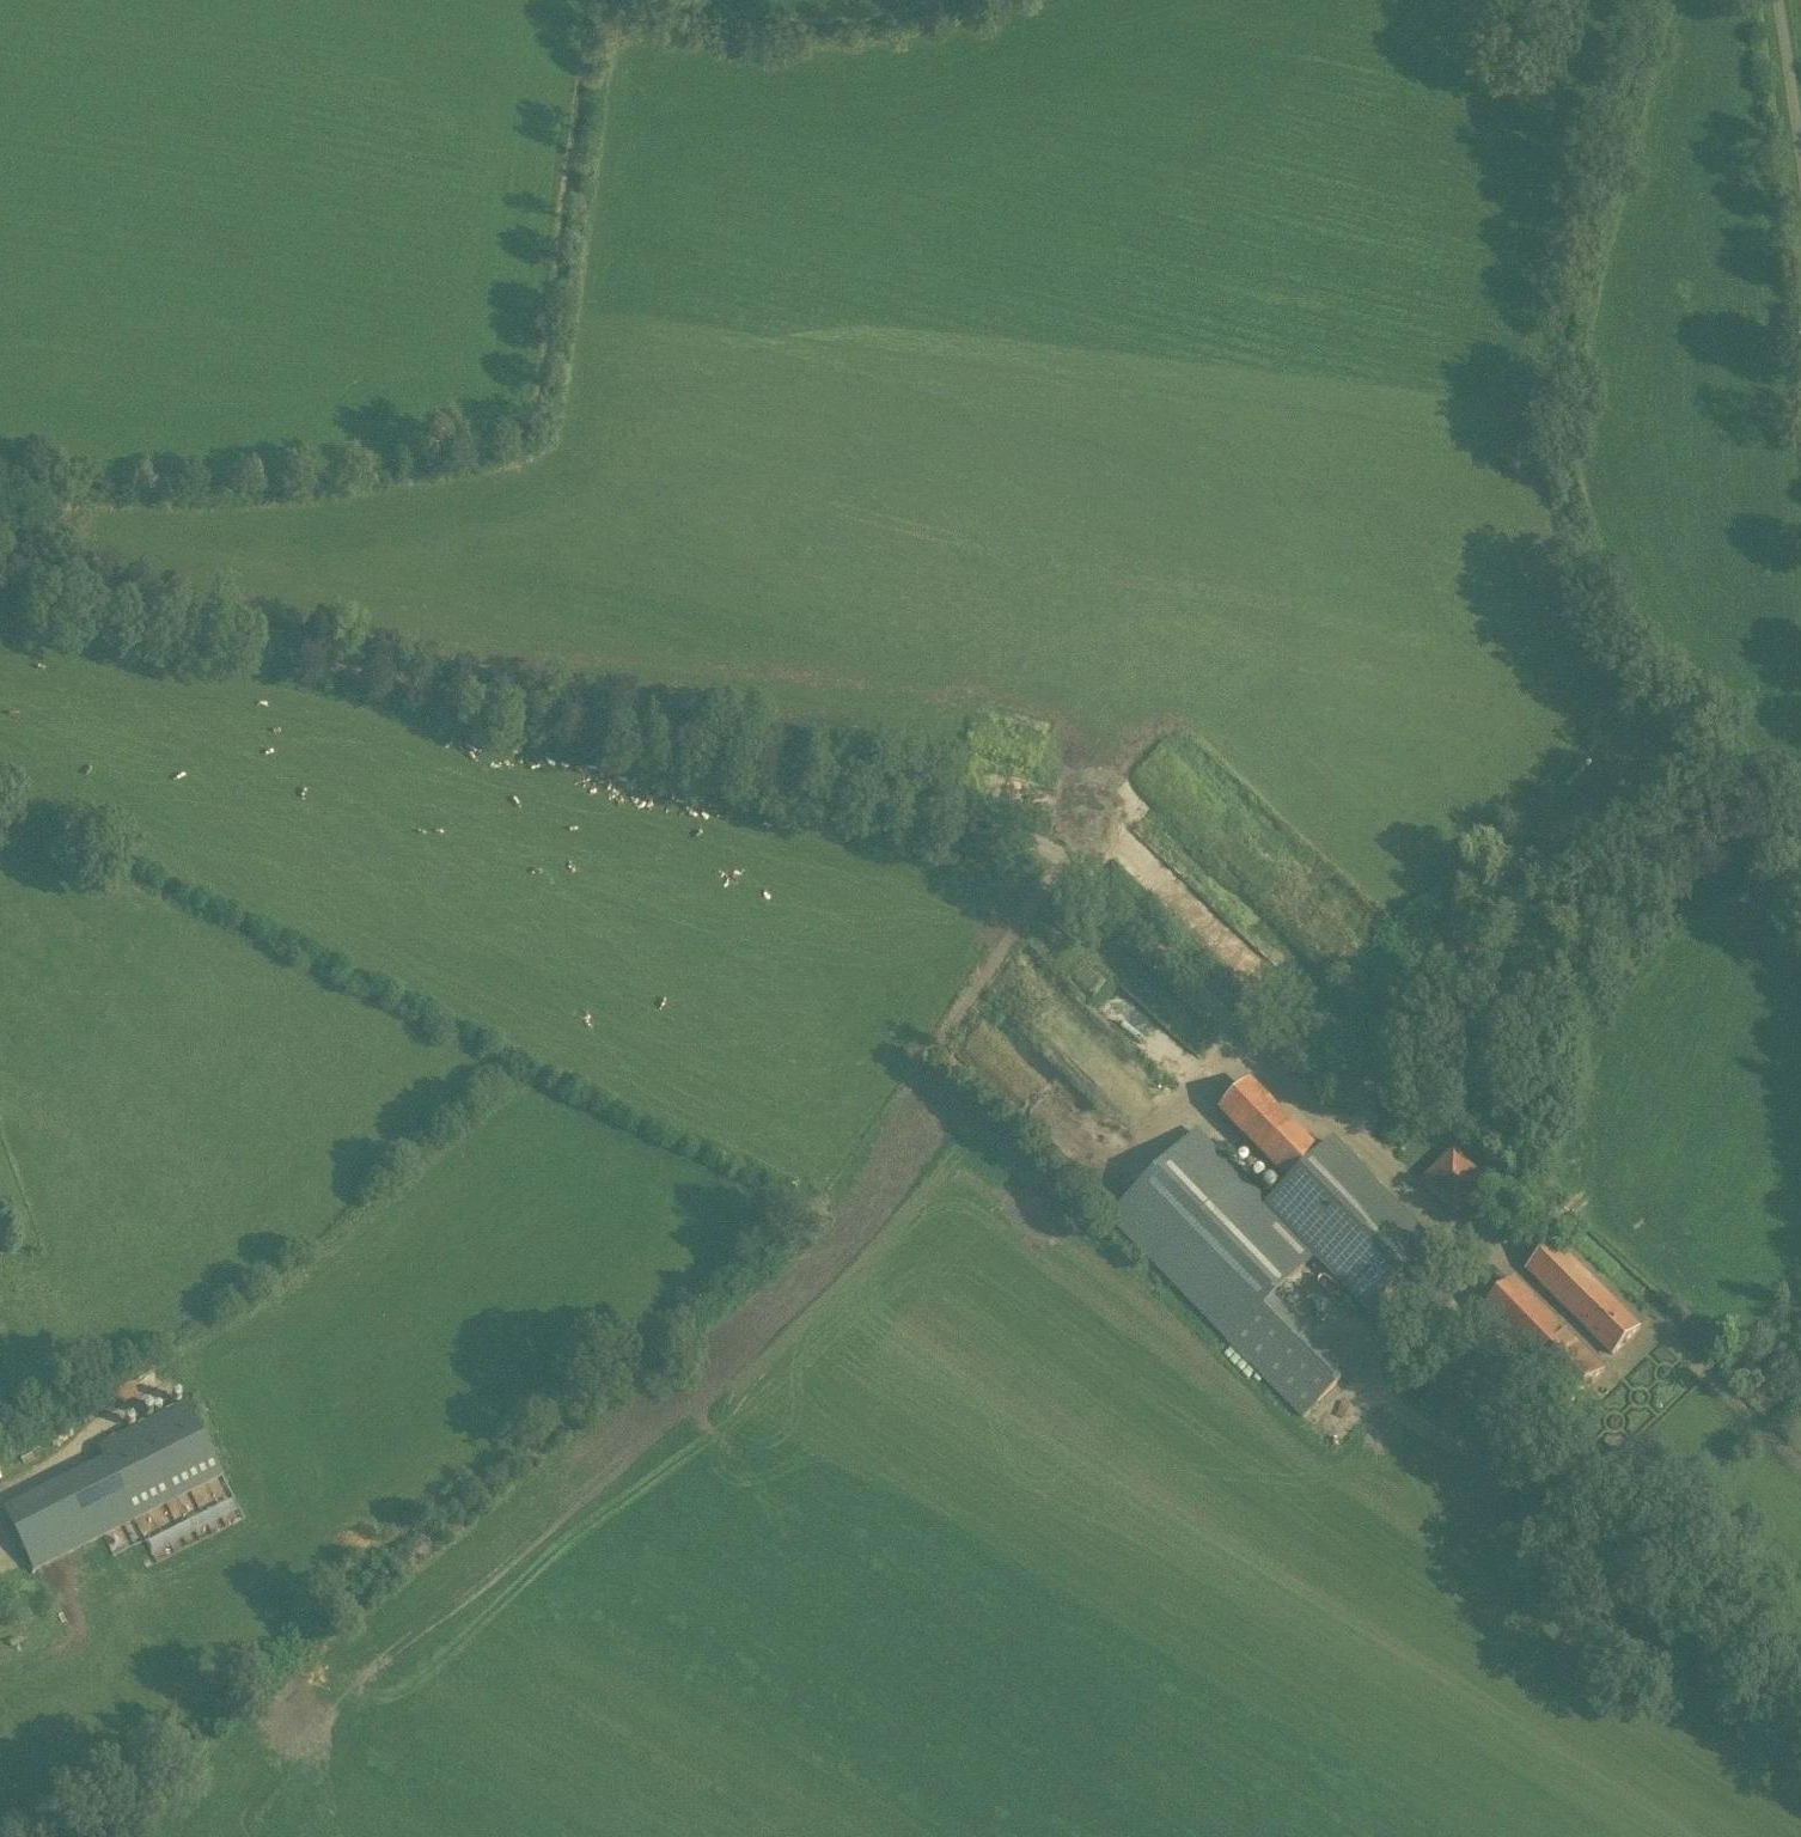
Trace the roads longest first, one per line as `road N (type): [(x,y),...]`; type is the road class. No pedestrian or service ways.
road 1 (track): [(637,759),(0,600)]

